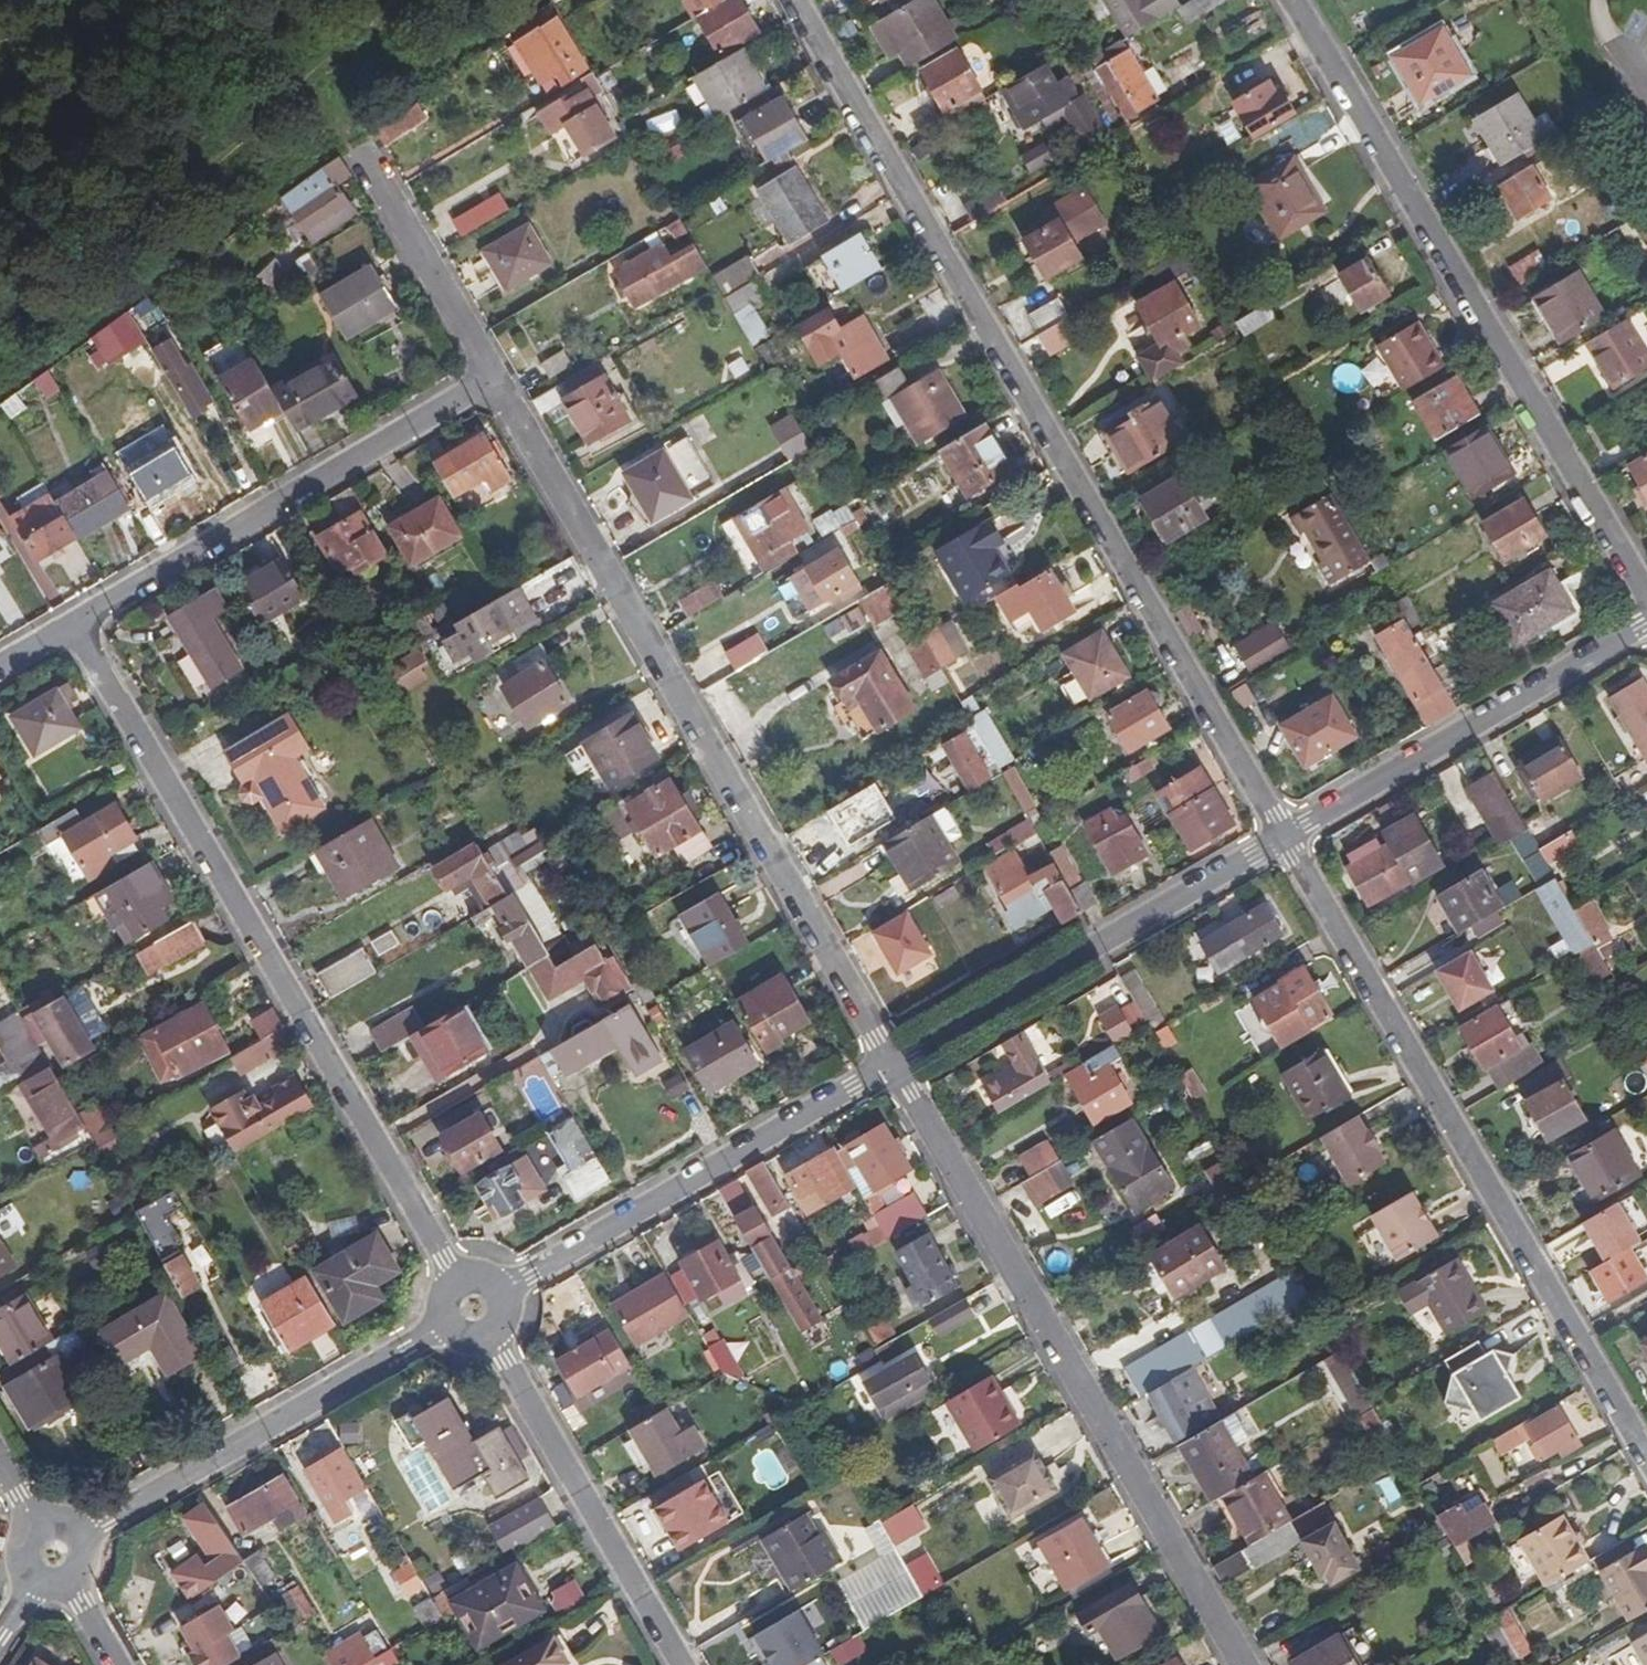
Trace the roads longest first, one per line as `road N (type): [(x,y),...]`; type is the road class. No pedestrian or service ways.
road 1 (residential): [(1284,838),(790,0)]
road 2 (residential): [(895,1066),(496,380)]
road 3 (residential): [(454,1276),(69,627)]
road 4 (residential): [(1646,1458),(1284,838)]
road 5 (residential): [(1646,604),(1289,0)]
road 6 (residential): [(1244,1664),(895,1066)]
road 7 (residential): [(496,380),(69,627)]
road 8 (residential): [(1284,838),(895,1066)]
road 9 (residential): [(895,1066),(508,1291)]
road 10 (residential): [(1646,629),(1284,838)]
road 11 (residential): [(82,1538),(440,1326)]
road 12 (residential): [(678,1664),(494,1341)]
road 13 (residential): [(496,380),(360,150)]

